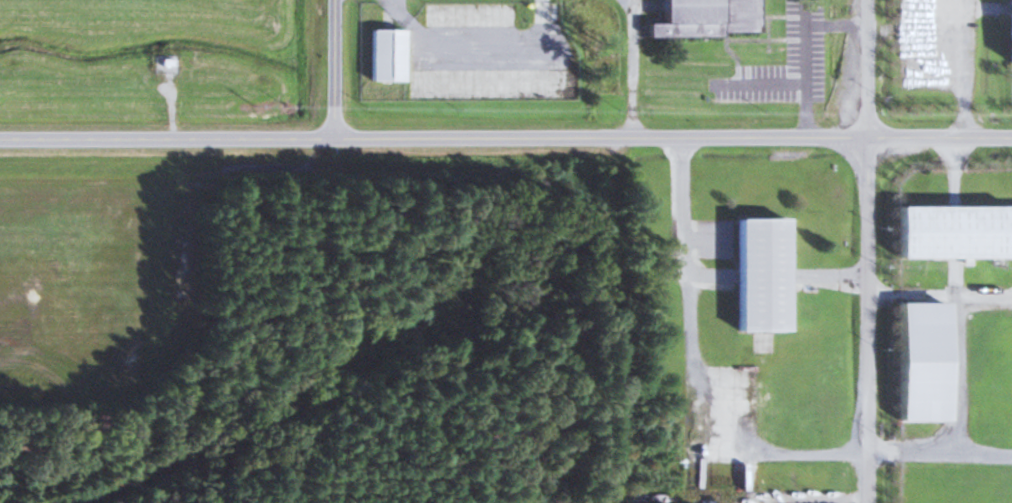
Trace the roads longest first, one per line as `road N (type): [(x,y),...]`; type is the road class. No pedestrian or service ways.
road 1 (secondary): [(867,136),(0,139)]
road 2 (residential): [(867,502),(867,136)]
road 3 (residential): [(620,502),(615,138)]
road 4 (residential): [(818,502),(620,499)]
road 5 (secondary): [(1011,136),(867,136)]
road 6 (residential): [(336,138),(335,0)]
road 7 (residential): [(867,136),(866,0)]

